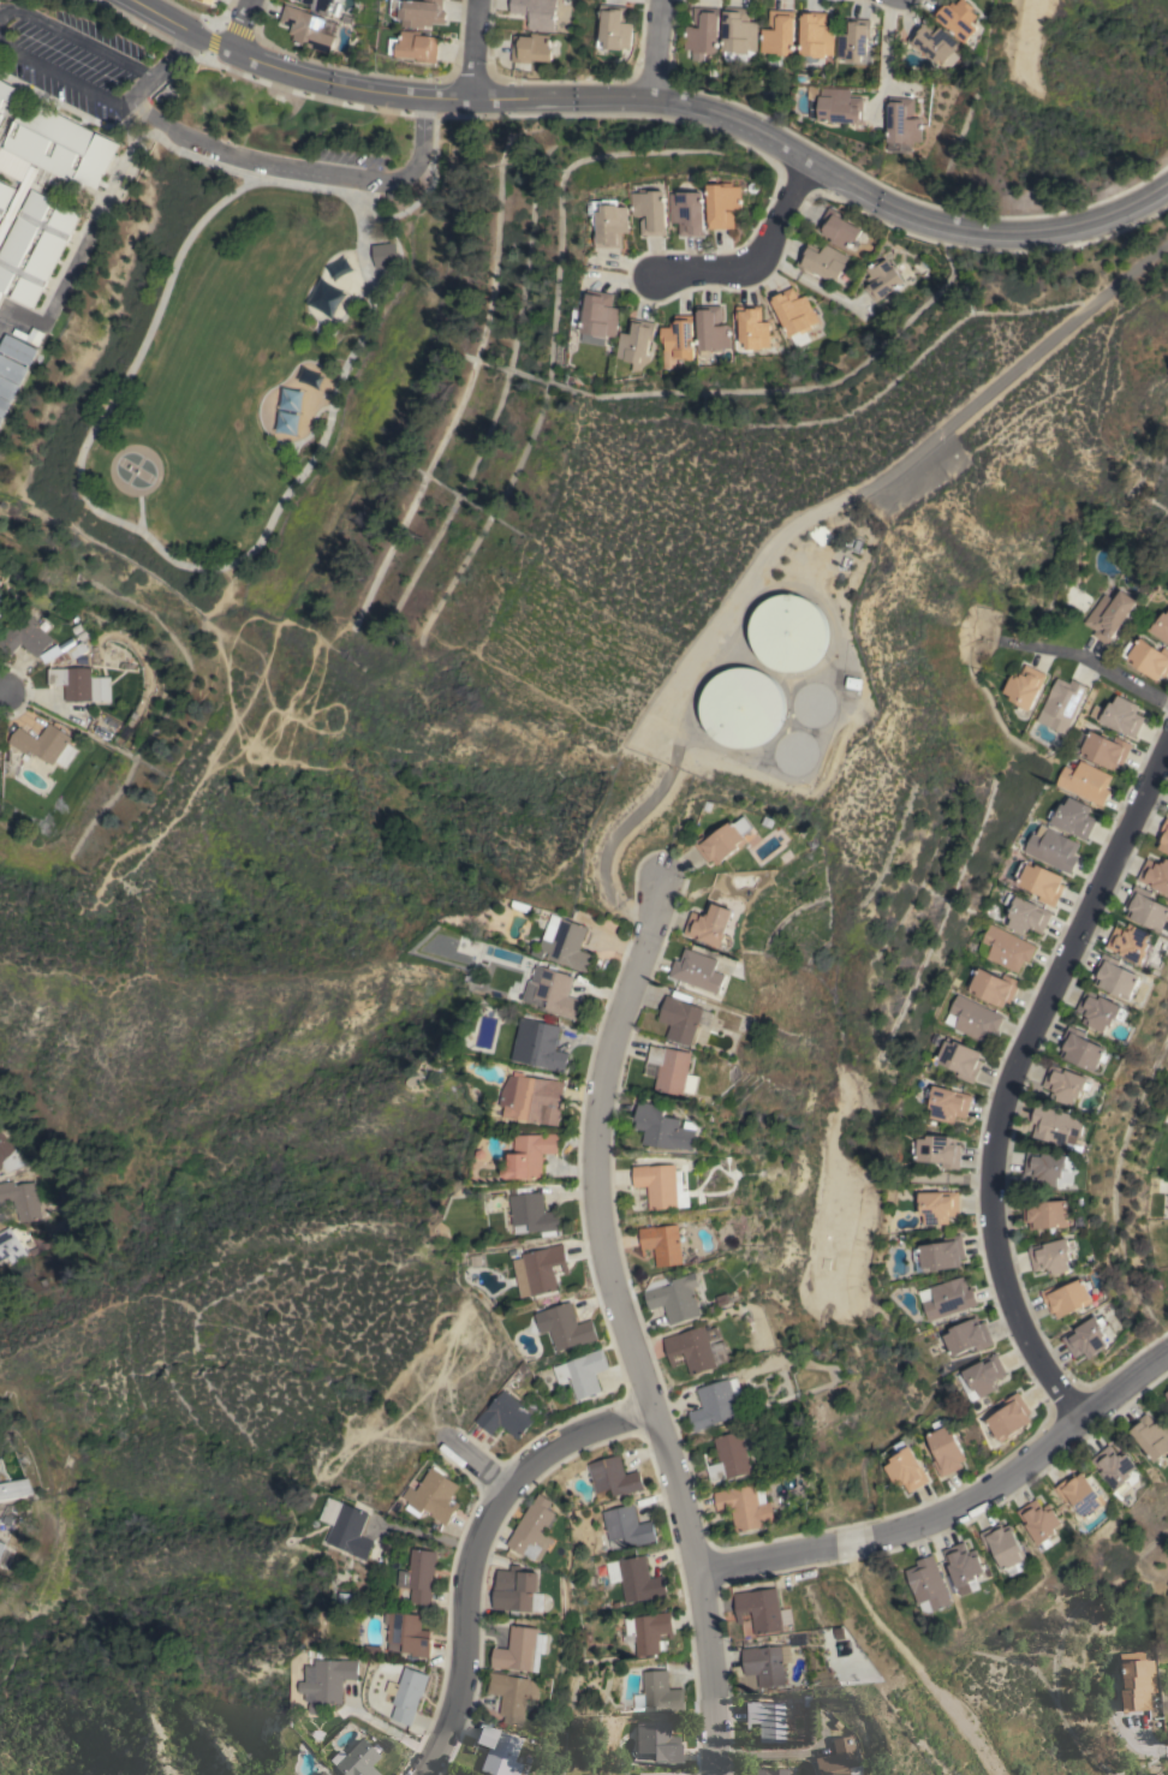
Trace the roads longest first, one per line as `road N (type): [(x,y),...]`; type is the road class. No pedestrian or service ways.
road 1 (residential): [(136,0),(228,50),(359,90),(649,99),(710,112),(871,197),(942,224),(994,232),(1053,227),(1120,208),(1167,180)]
road 2 (residential): [(668,892),(598,1088),(602,1241),(705,1569),(723,1774)]
road 3 (residential): [(1078,1414),(1013,1306),(994,1209),(1007,1082),(1167,754)]
road 4 (residential): [(1167,1362),(1078,1414),(1005,1488),(865,1543),(705,1569)]
road 5 (residential): [(424,1774),(453,1732),(482,1539),(505,1489),(568,1440),(650,1412)]
road 6 (residential): [(809,162),(747,263),(651,275)]
road 7 (residential): [(1017,644),(1080,656),(1167,707)]

